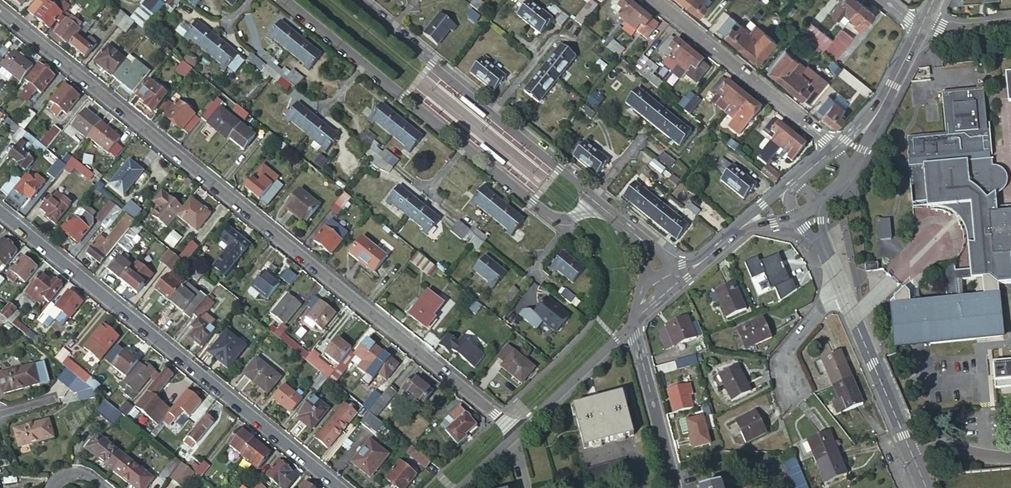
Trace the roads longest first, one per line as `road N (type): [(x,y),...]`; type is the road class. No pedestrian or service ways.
road 1 (residential): [(0,10),(498,417)]
road 2 (residential): [(0,213),(341,487)]
road 3 (residential): [(284,0),(560,225),(571,225),(597,200)]
road 4 (residential): [(597,200),(353,0)]
road 5 (residential): [(836,146),(656,0)]
road 6 (residential): [(845,293),(913,456)]
road 7 (residential): [(634,325),(676,487)]
road 8 (residential): [(515,433),(634,325)]

